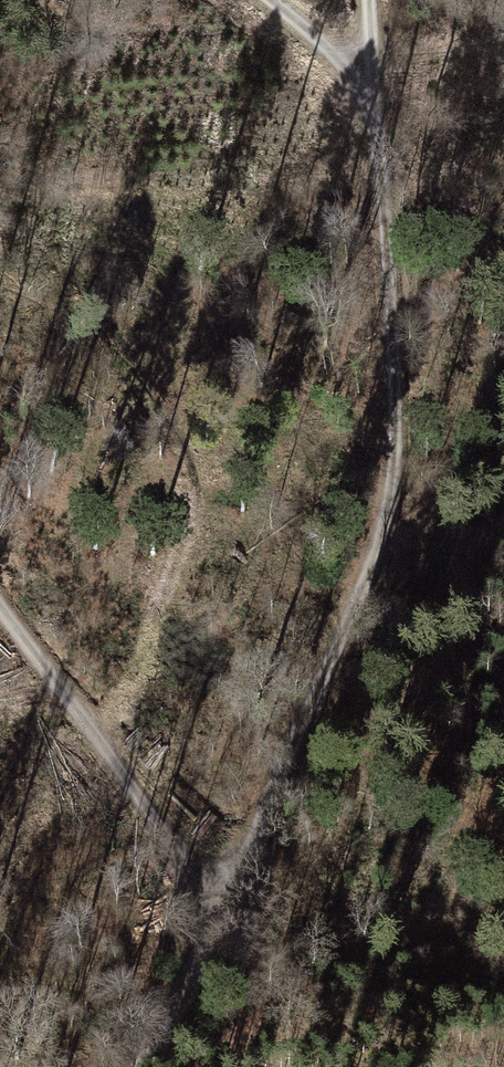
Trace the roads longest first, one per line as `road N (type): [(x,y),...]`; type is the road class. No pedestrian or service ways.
road 1 (track): [(140,1066),(170,1037),(228,908),(391,500),(391,342),(367,0)]
road 2 (track): [(228,908),(120,745),(0,599)]
road 3 (track): [(271,0),(329,44),(374,97),(503,80)]

